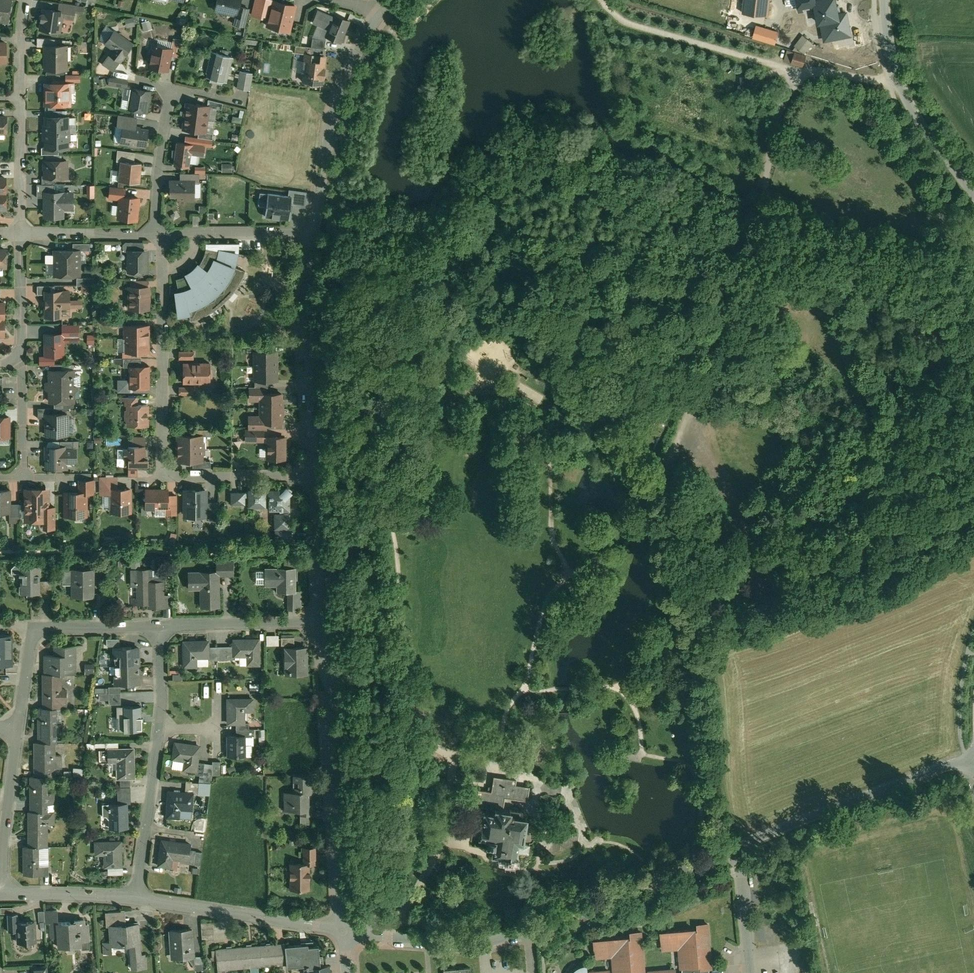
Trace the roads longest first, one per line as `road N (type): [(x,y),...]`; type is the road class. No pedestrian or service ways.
road 1 (residential): [(343,933),(479,947),(537,936),(740,849)]
road 2 (residential): [(163,234),(163,478),(312,475)]
road 3 (residential): [(343,933),(323,625)]
road 4 (residential): [(740,849),(973,761)]
road 5 (residential): [(312,475),(306,315),(315,234)]
road 6 (residential): [(315,234),(334,106),(378,10)]
road 7 (residential): [(22,234),(26,0)]
road 8 (unclassified): [(973,193),(898,82),(886,0)]
road 9 (residential): [(136,899),(343,933)]
road 10 (residential): [(159,730),(136,899)]
road 11 (residential): [(3,895),(20,726)]
road 12 (residential): [(323,625),(159,628)]
road 13 (residential): [(315,234),(163,234)]
road 14 (residential): [(323,625),(312,475)]
road 15 (residential): [(171,87),(154,234)]
road 16 (residential): [(3,895),(136,899)]
road 17 (residential): [(154,234),(22,234)]
road 18 (residential): [(21,362),(22,234)]
road 19 (residential): [(740,849),(753,972)]
road 20 (residential): [(159,628),(36,630)]

